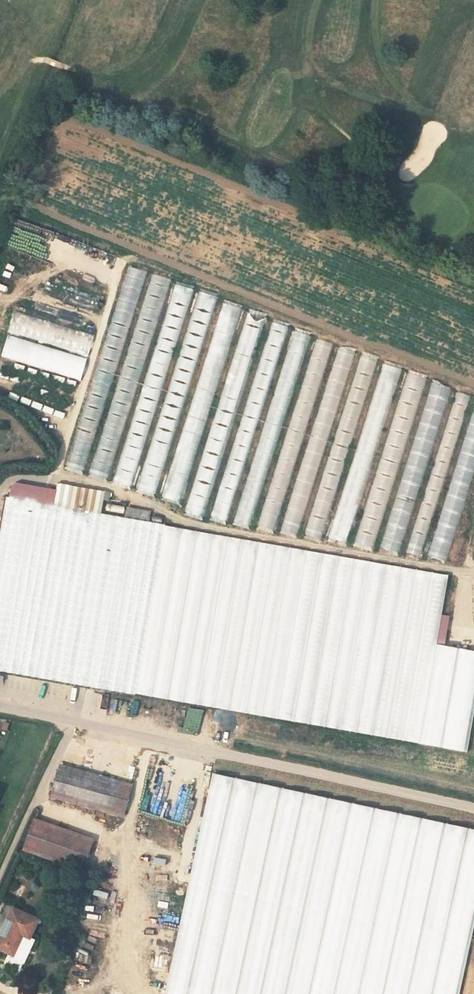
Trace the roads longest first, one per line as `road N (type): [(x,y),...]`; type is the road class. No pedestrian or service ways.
road 1 (unclassified): [(0,708),(473,807)]

